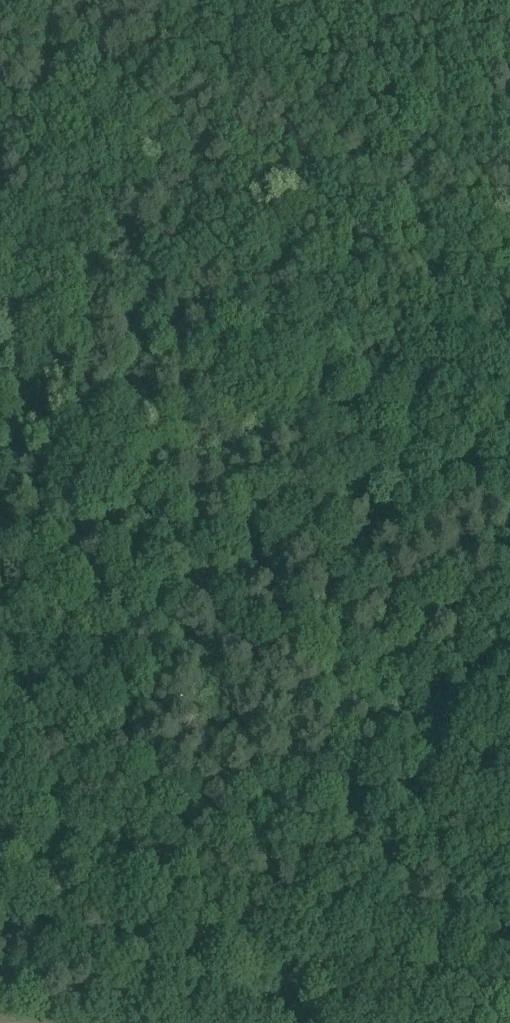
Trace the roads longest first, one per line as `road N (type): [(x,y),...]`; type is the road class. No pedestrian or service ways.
road 1 (unclassified): [(509,991),(91,903),(0,858)]

